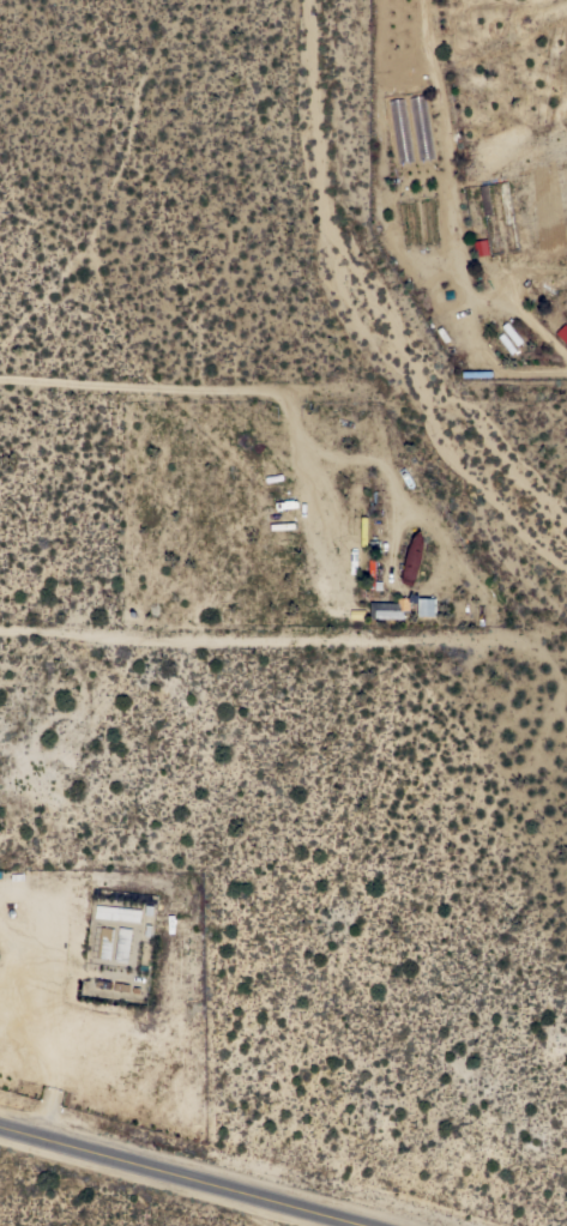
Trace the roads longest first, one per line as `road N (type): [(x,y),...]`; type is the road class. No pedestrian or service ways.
road 1 (track): [(0,631),(187,642),(509,638)]
road 2 (track): [(0,382),(285,393),(304,436),(336,593)]
road 3 (tertiary): [(0,1122),(385,1225)]

